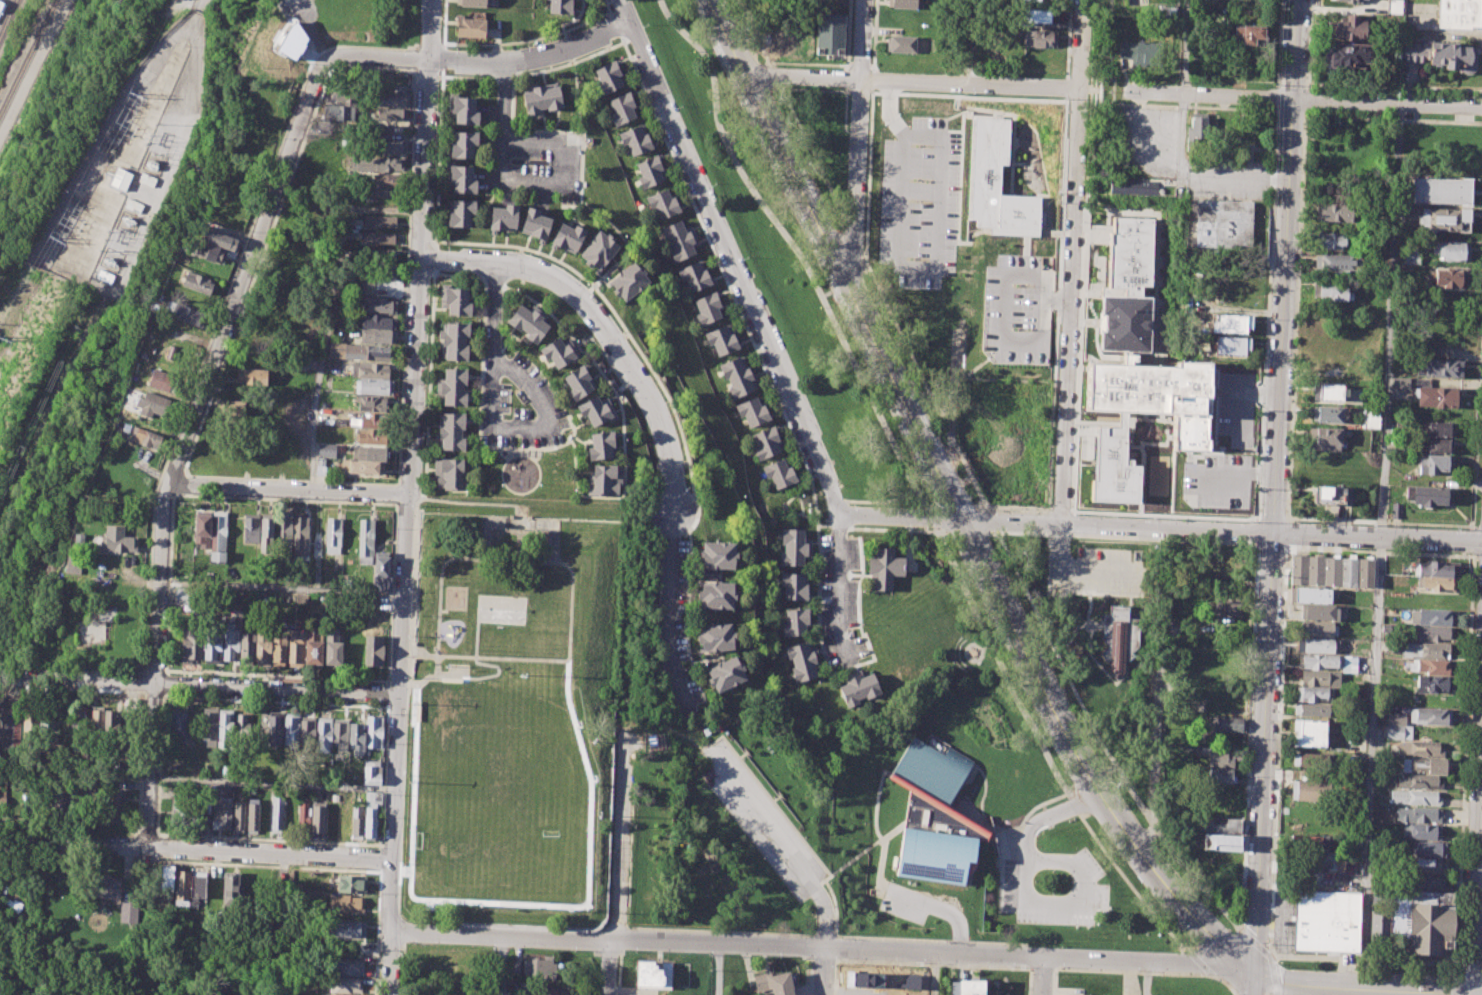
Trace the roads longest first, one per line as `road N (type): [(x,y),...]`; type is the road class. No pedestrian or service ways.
road 1 (residential): [(430,0),(387,994)]
road 2 (residential): [(1295,0),(1253,981)]
road 3 (residential): [(1148,960),(389,932)]
road 4 (tertiary): [(708,0),(851,278),(961,519)]
road 5 (residential): [(620,0),(838,515)]
road 6 (residential): [(167,484),(320,68),(341,55),(428,60)]
road 7 (tertiary): [(961,519),(1099,794),(1159,877),(1237,962)]
road 8 (residential): [(961,519),(1481,542)]
road 9 (residential): [(1079,91),(1059,523)]
road 10 (residential): [(419,260),(524,266),(584,300),(665,435),(672,509)]
road 11 (residential): [(390,854),(0,843)]
road 12 (residential): [(1481,109),(1123,94)]
road 13 (residential): [(1079,91),(745,74)]
road 14 (residential): [(1481,703),(1470,994)]
road 15 (residential): [(624,746),(608,994)]
road 16 (residential): [(155,682),(398,695)]
road 17 (residential): [(408,496),(167,484)]
road 18 (residential): [(629,23),(528,56),(428,60)]
road 19 (residential): [(167,484),(155,682)]
road 20 (residential): [(861,81),(851,278)]
road 21 (residential): [(155,682),(148,845)]
road 22 (tertiary): [(1408,994),(1278,992),(1253,981)]
road 23 (residential): [(838,515),(839,619),(850,665)]
road 24 (residential): [(280,850),(273,994)]
road 25 (residential): [(155,682),(15,680)]
road 26 (residential): [(1024,904),(1028,831),(1073,806)]
road 27 (residential): [(838,515),(961,519)]

